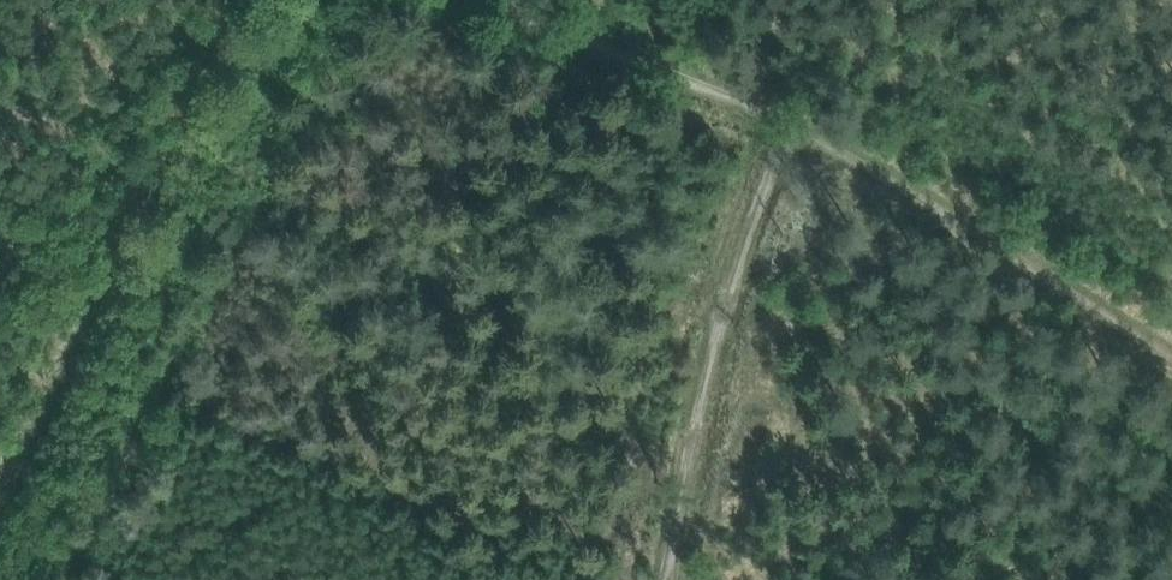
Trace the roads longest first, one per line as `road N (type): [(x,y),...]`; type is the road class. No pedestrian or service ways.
road 1 (track): [(54,579),(356,0)]
road 2 (track): [(264,0),(183,189),(0,541)]
road 3 (track): [(674,579),(736,271),(795,120)]
road 4 (track): [(795,120),(1171,354)]
road 5 (track): [(495,0),(795,120)]
road 6 (track): [(915,0),(795,120)]

